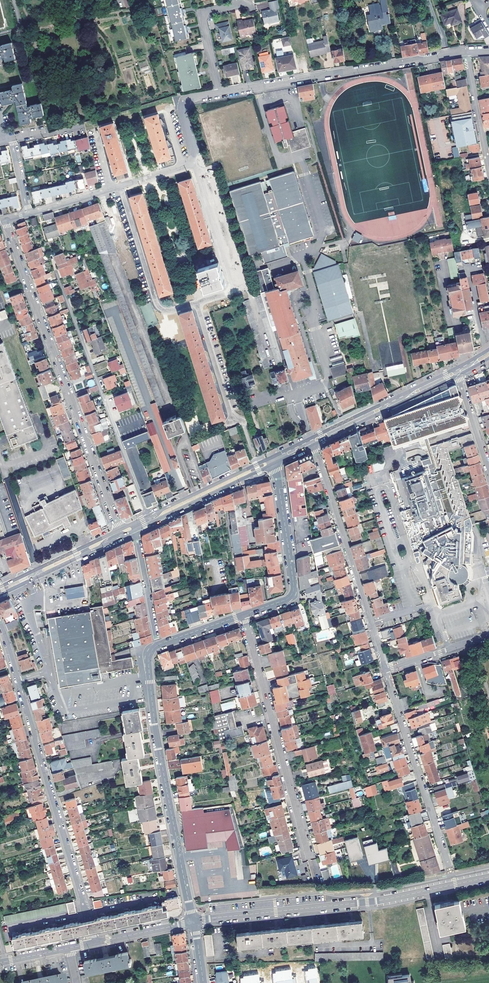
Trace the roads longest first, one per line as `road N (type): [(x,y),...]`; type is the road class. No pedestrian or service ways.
road 1 (residential): [(121,533),(4,220)]
road 2 (residential): [(194,921),(374,901),(488,877)]
road 3 (residential): [(81,898),(0,625)]
road 4 (residential): [(194,921),(155,723),(148,661),(157,645)]
road 5 (residential): [(315,882),(243,615)]
road 6 (residential): [(149,519),(54,266)]
road 7 (residential): [(466,52),(220,93)]
road 8 (residential): [(385,669),(312,442)]
road 9 (residential): [(385,669),(450,868)]
road 10 (residential): [(243,615),(294,591),(275,459)]
road 11 (residential): [(120,185),(159,307),(195,303)]
road 12 (tertiary): [(312,442),(457,372)]
road 13 (residential): [(232,291),(247,281),(215,177),(201,172)]
road 14 (tertiary): [(275,459),(149,519)]
road 15 (tertiary): [(121,533),(0,591)]
road 16 (residential): [(220,93),(201,15),(246,3)]
road 17 (residential): [(201,172),(232,291)]
road 18 (residential): [(135,526),(157,645)]

